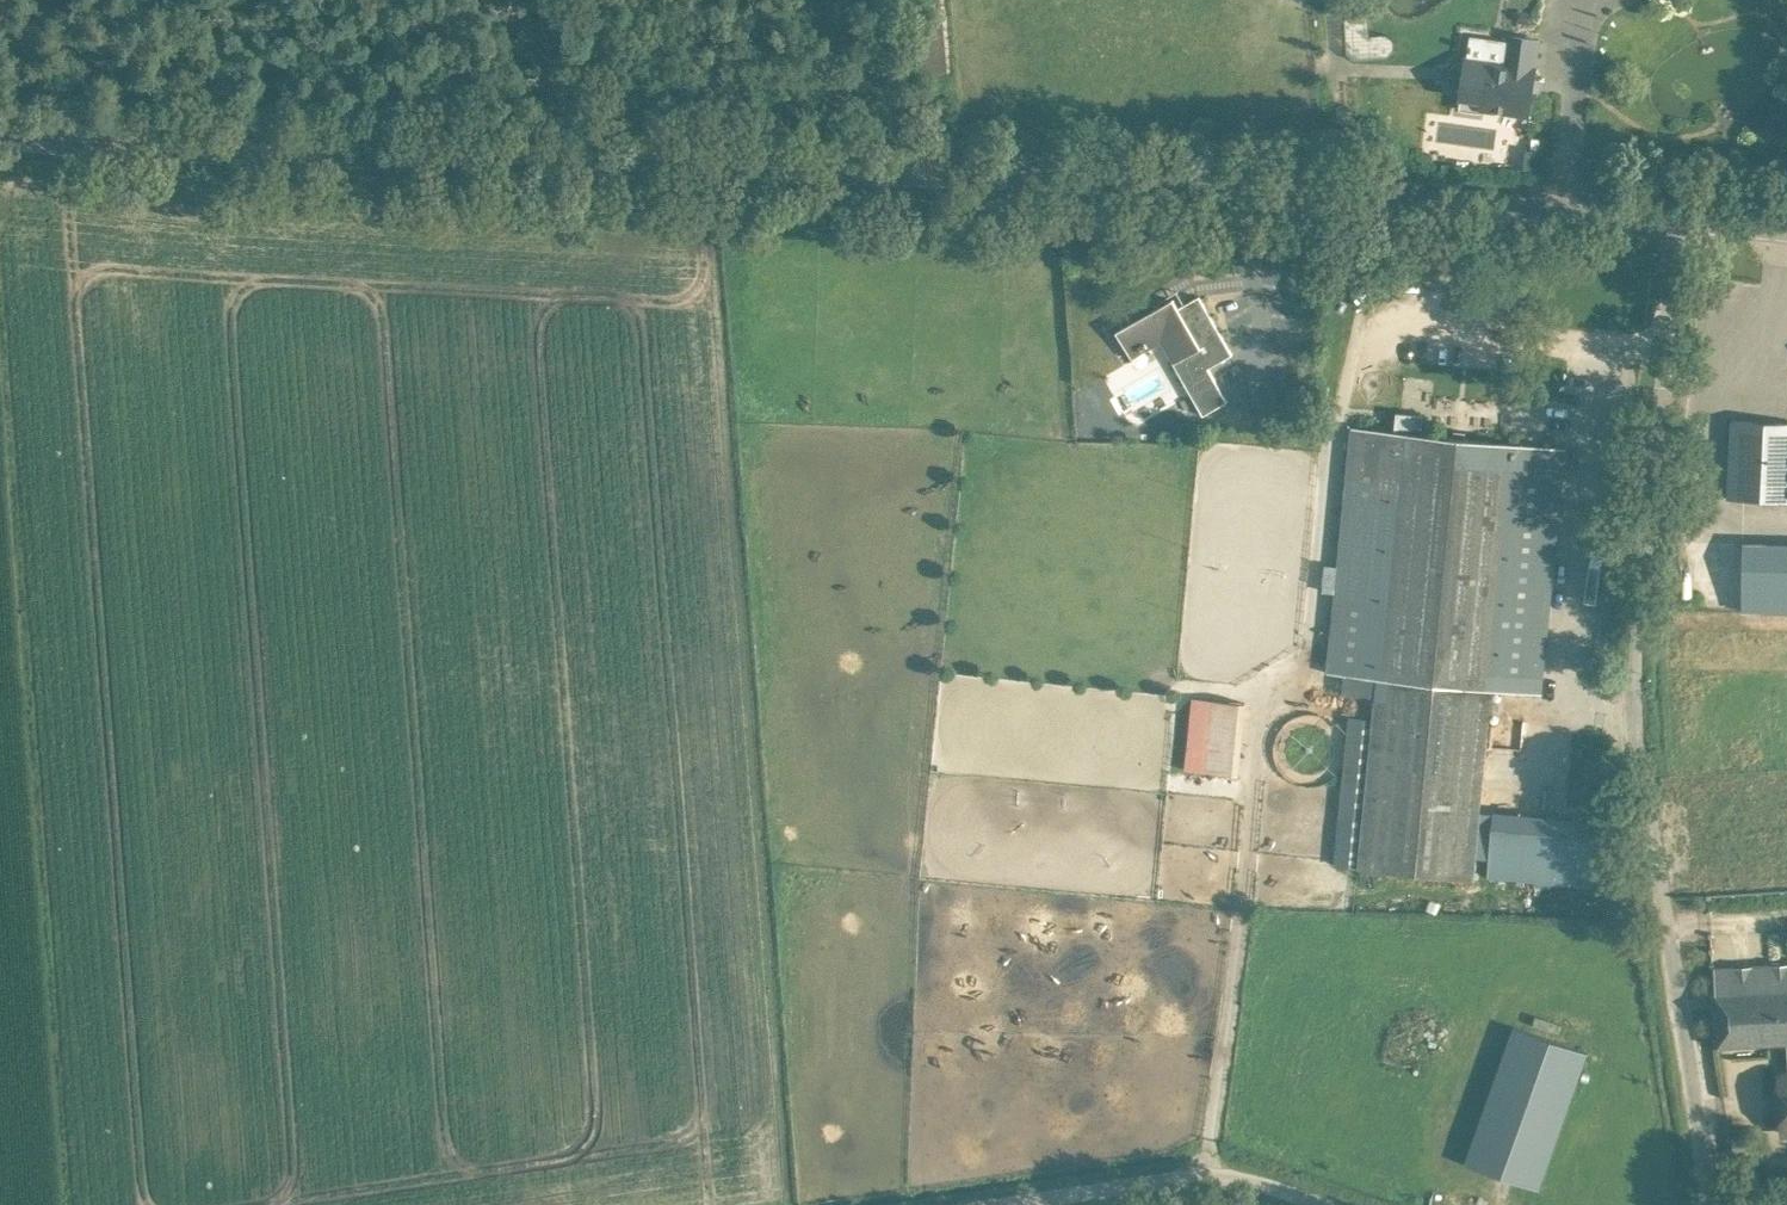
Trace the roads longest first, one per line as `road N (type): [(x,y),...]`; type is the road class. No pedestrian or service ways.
road 1 (tertiary): [(1677,221),(1217,188),(157,152),(0,135)]
road 2 (unclassified): [(1712,1204),(1634,711),(1677,221)]
road 3 (unclassified): [(1324,1204),(1216,1175),(995,1204)]

